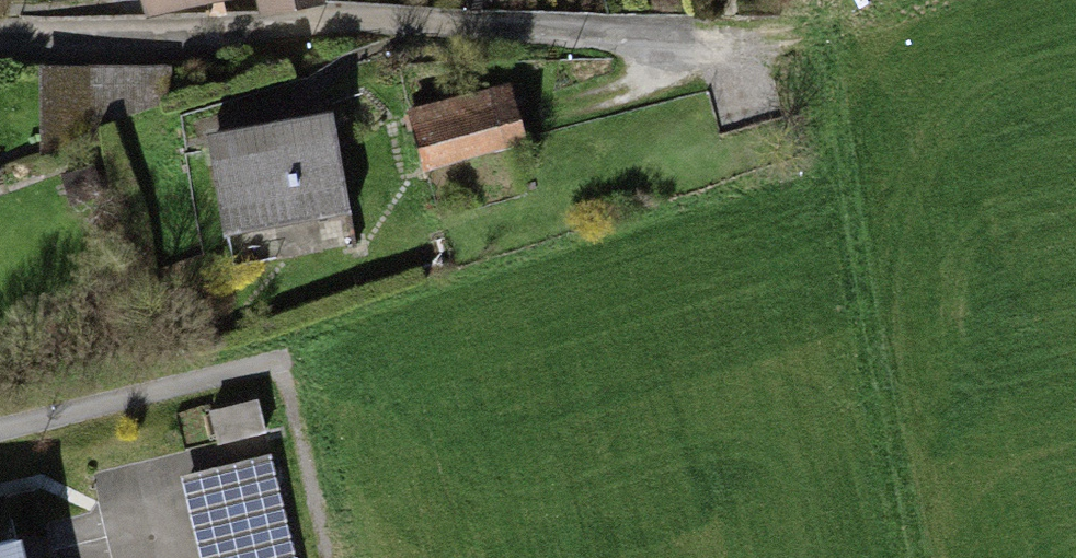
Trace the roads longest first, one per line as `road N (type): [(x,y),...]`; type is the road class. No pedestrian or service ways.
road 1 (residential): [(0,46),(91,49),(299,26),(784,39)]
road 2 (track): [(917,557),(784,39)]

